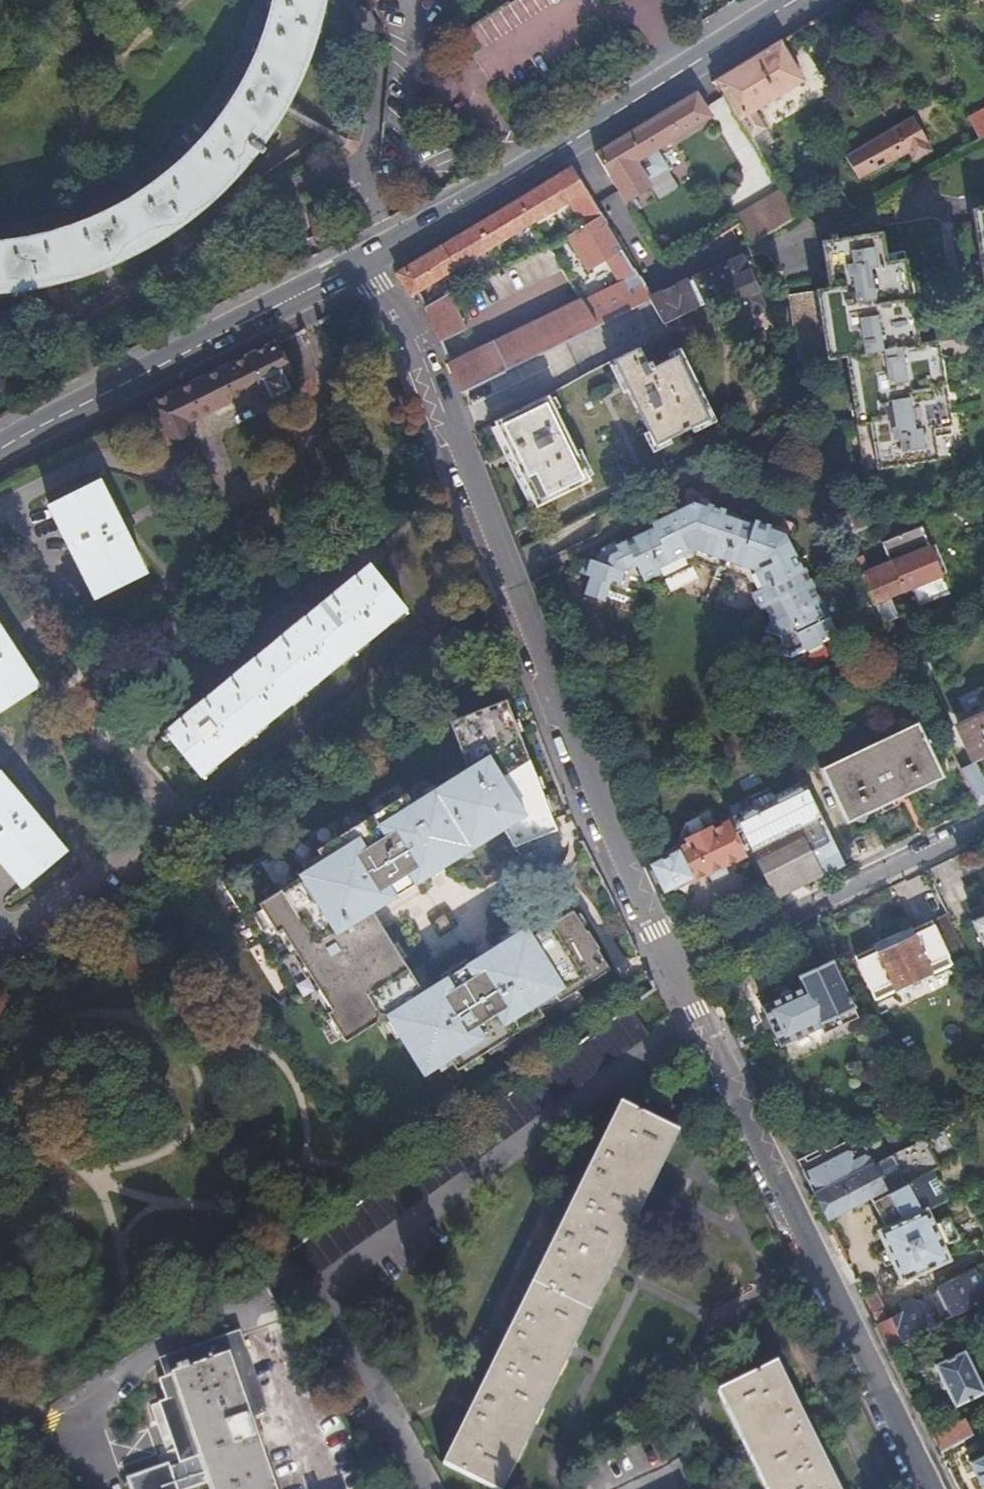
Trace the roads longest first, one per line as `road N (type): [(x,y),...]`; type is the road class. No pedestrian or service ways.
road 1 (residential): [(360,267),(396,313),(596,812),(676,971)]
road 2 (residential): [(676,971),(932,1488)]
road 3 (secondary): [(360,267),(800,0)]
road 4 (secondary): [(0,450),(360,267)]
road 5 (residential): [(676,971),(983,823)]
road 6 (residential): [(0,1406),(60,1422),(96,1488)]

